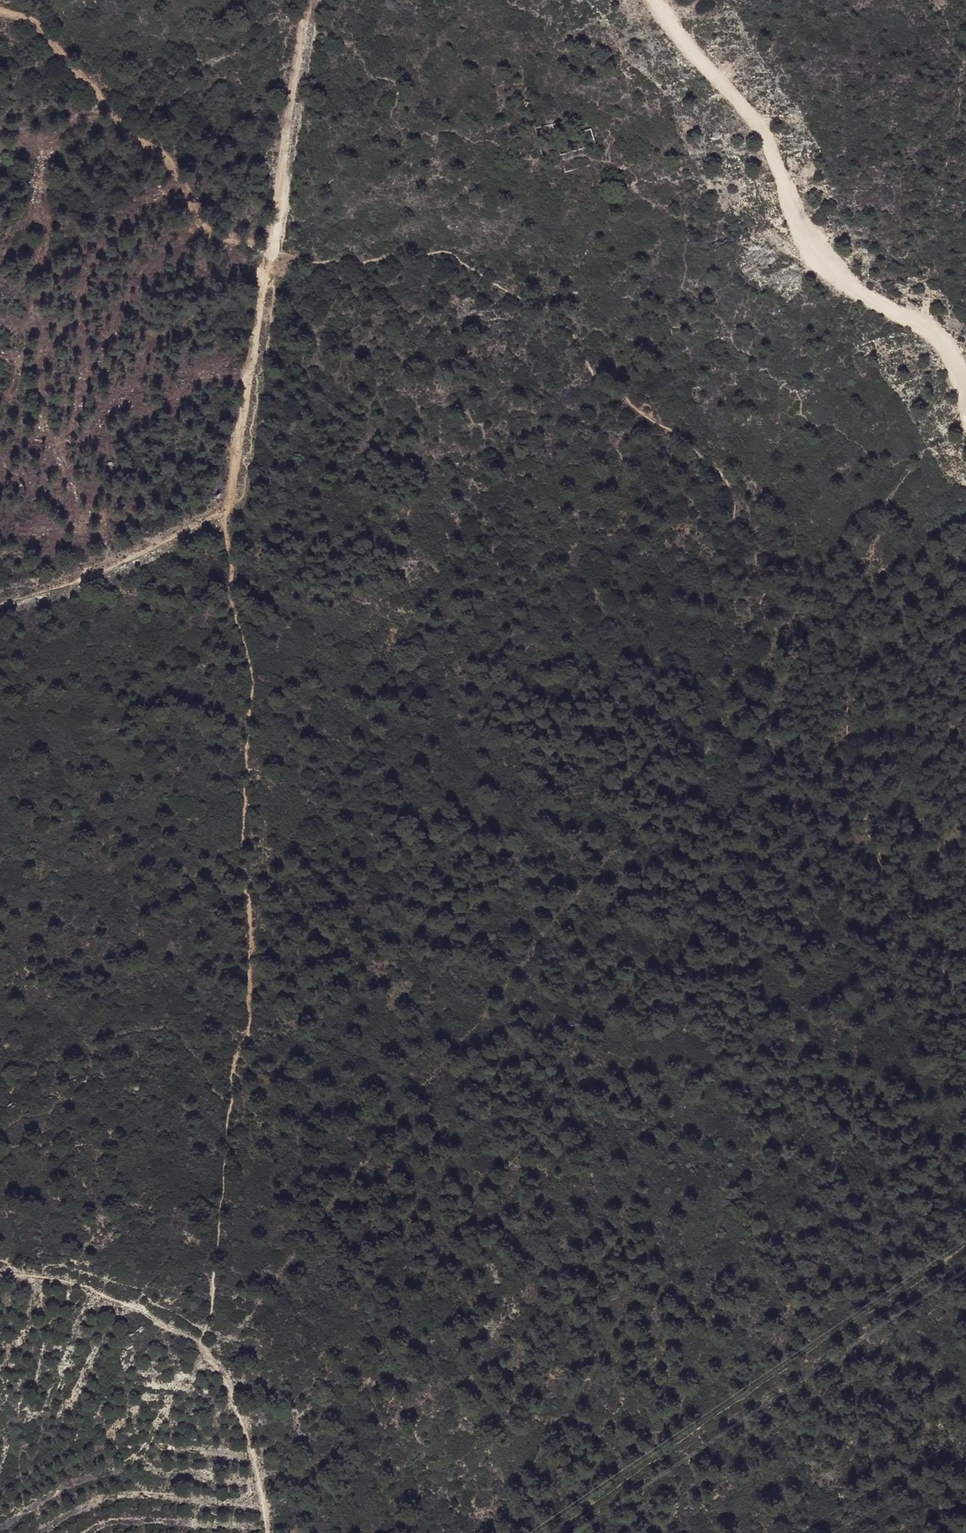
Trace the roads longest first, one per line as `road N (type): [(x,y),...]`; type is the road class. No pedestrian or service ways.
road 1 (track): [(965,402),(939,347),(806,255),(767,127),(653,0)]

